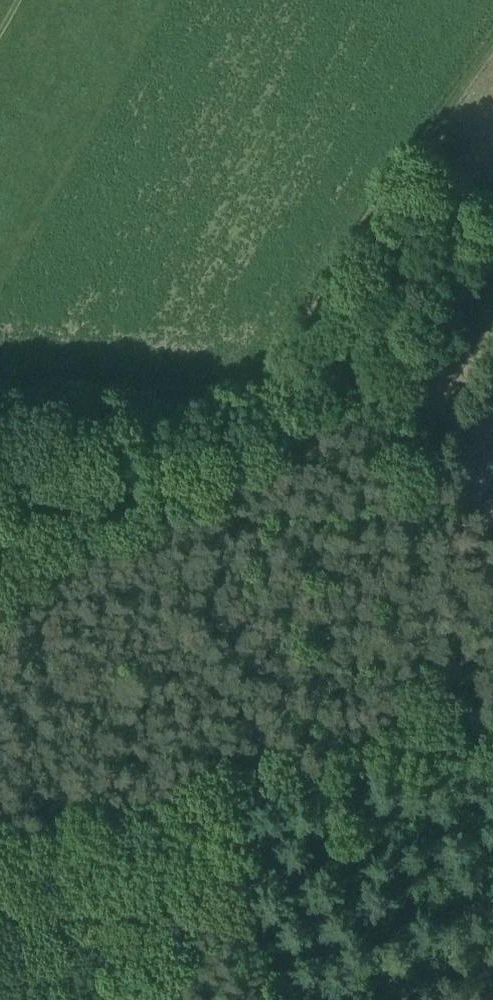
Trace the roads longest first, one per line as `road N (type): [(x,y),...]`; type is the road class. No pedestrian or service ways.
road 1 (track): [(0,378),(143,387),(257,381)]
road 2 (track): [(0,849),(214,785)]
road 3 (track): [(214,785),(267,999)]
road 4 (track): [(214,785),(405,727)]

